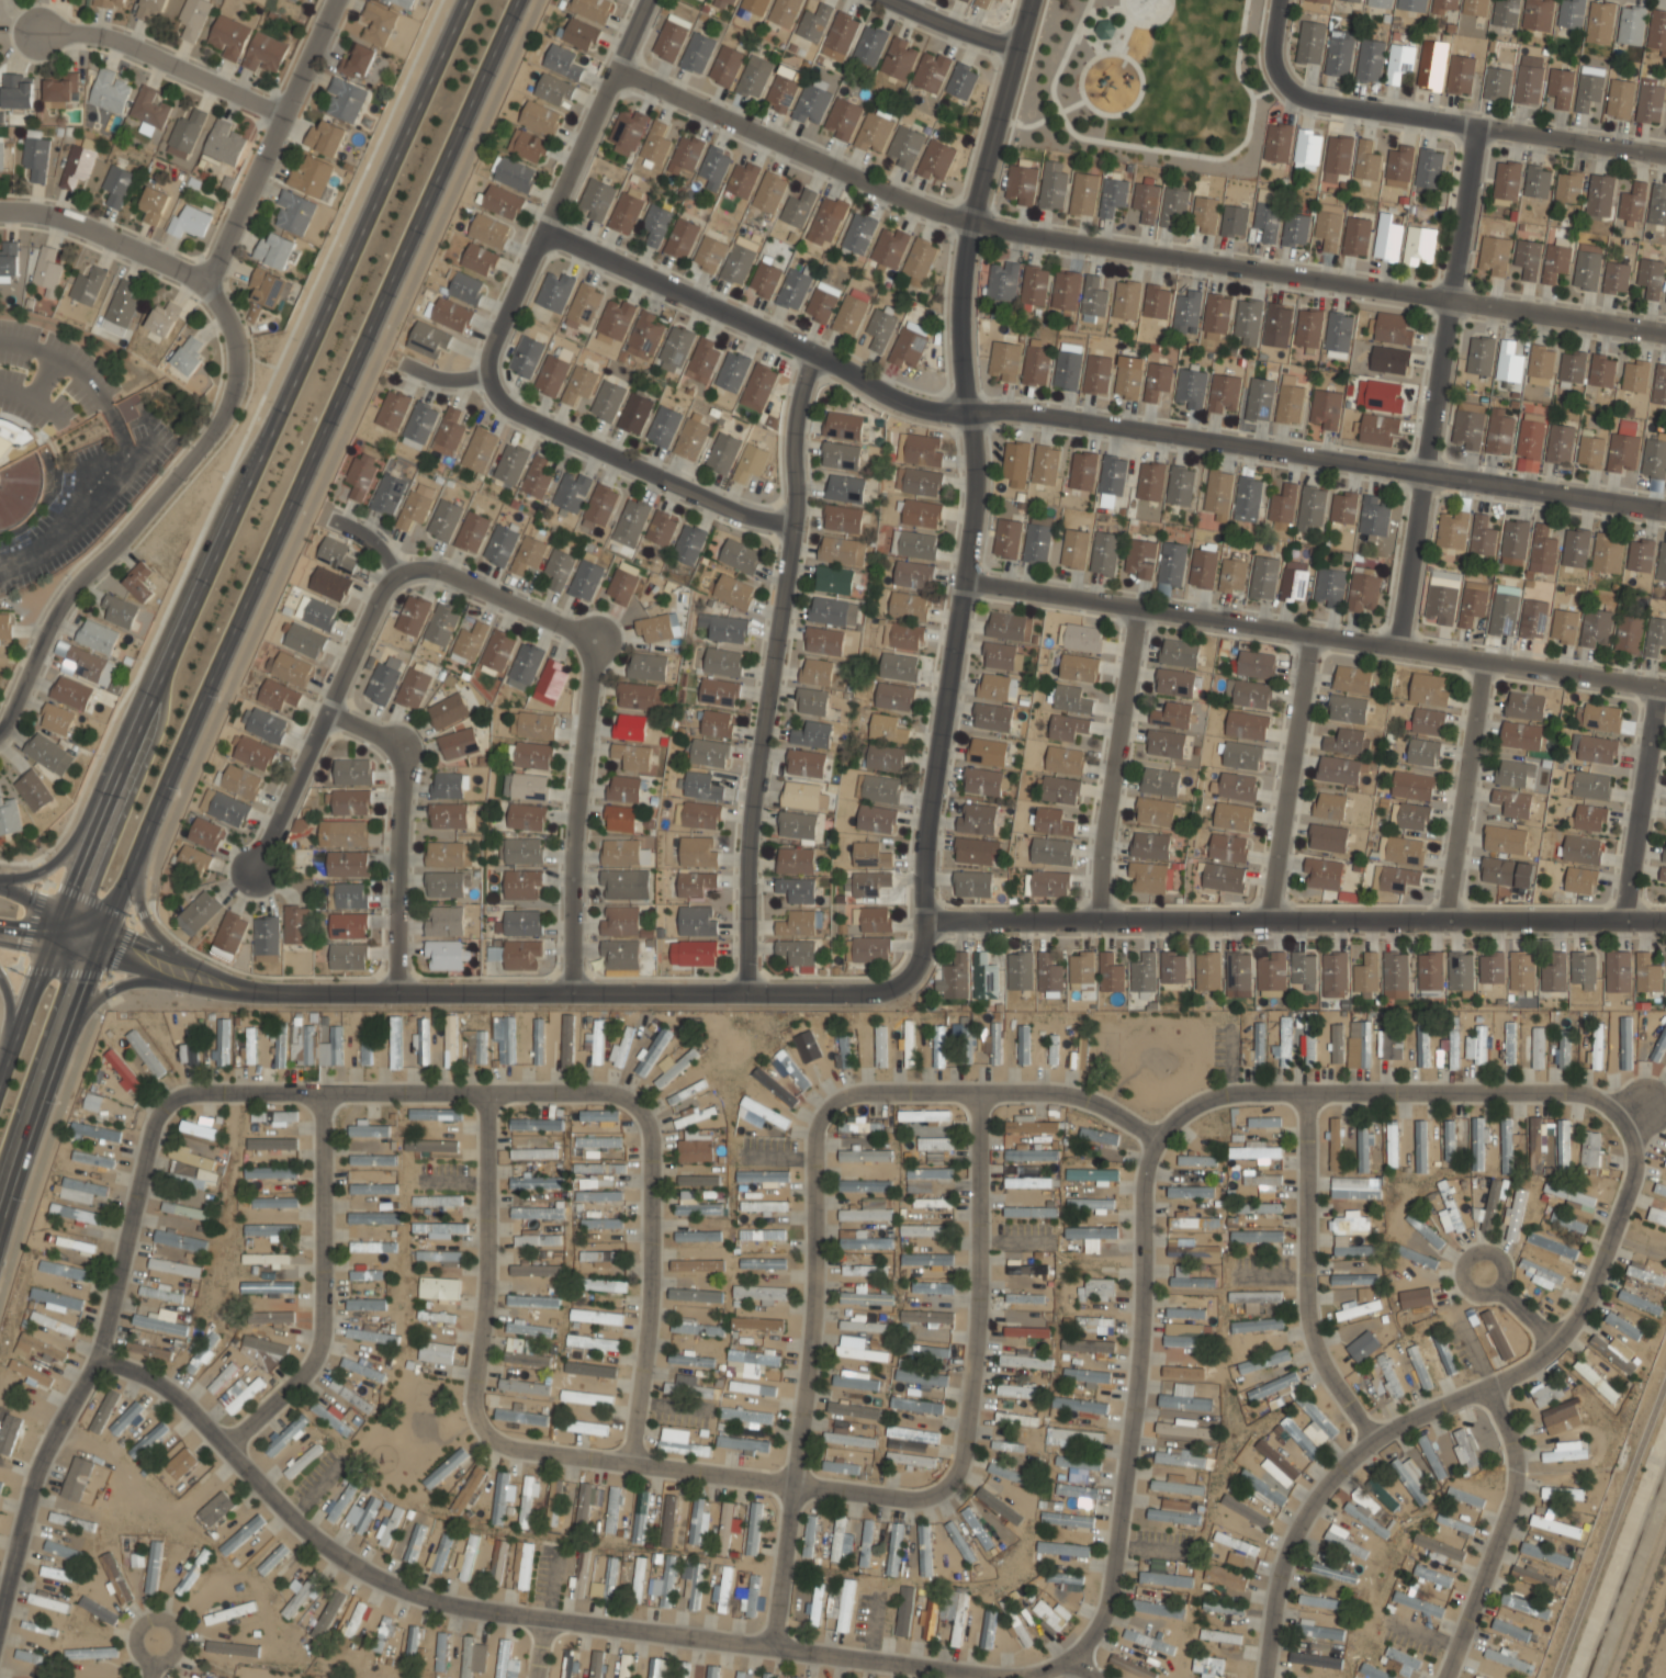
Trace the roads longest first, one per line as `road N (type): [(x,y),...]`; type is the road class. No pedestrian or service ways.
road 1 (secondary): [(0,1232),(93,955),(518,0)]
road 2 (secondary): [(465,0),(142,722),(0,1082)]
road 3 (residential): [(547,229),(922,407),(1031,414),(1665,510)]
road 4 (residential): [(620,69),(915,204),(1016,233),(1665,331)]
road 5 (residential): [(101,1363),(171,1394),(323,1545),(380,1580),(448,1604),(545,1622),(978,1677)]
road 6 (residential): [(927,922),(928,818),(977,493),(963,379),(961,262),(1032,0)]
road 7 (residential): [(927,922),(1665,919)]
road 8 (residential): [(1622,1124),(1635,1149),(1634,1173),(1581,1316),(1558,1348),(1347,1467),(1292,1549),(1266,1677)]
road 9 (residential): [(964,577),(1665,686)]
road 10 (tertiary): [(275,992),(873,991),(912,971),(927,922)]
road 11 (residential): [(751,989),(754,817),(799,481),(799,403),(815,354)]
road 12 (residential): [(0,1627),(41,1465),(101,1363),(153,1136),(171,1107)]
road 13 (residential): [(773,1649),(809,1384),(814,1159),(829,1112)]
road 14 (residential): [(1152,1139),(1142,1332),(1114,1589),(1093,1640),(1069,1664)]
road 15 (residential): [(1399,646),(1472,126)]
road 16 (residential): [(203,280),(230,336),(230,384),(182,465),(41,641),(0,721)]
road 17 (residential): [(1152,1139),(1207,1102),(1283,1094),(1588,1099),(1622,1124)]
road 18 (residential): [(171,1107),(209,1095),(598,1094),(638,1108)]
road 19 (residential): [(947,1489),(899,1501),(792,1490),(505,1449),(488,1434)]
road 20 (residential): [(1274,10),(1274,68),(1301,99),(1665,156)]
road 21 (residential): [(652,0),(491,349),(487,374)]
road 22 (residential): [(947,1489),(960,1472),(972,1390),(978,1096)]
road 23 (residential): [(323,1096),(318,1355),(225,1446)]
road 24 (residential): [(1307,1096),(1309,1322),(1326,1369),(1375,1445)]
road 25 (residential): [(638,1108),(650,1133),(651,1307),(633,1467)]
road 26 (residential): [(595,640),(575,833),(574,993)]
road 27 (residential): [(487,374),(513,412),(739,514),(792,525)]
road 28 (residential): [(488,1434),(477,1409),(489,1096)]
road 29 (residential): [(829,1112),(878,1094),(1065,1095),(1152,1139)]
road 30 (residential): [(395,994),(402,747),(326,713)]
road 31 (residential): [(393,574),(256,872)]
road 32 (residential): [(1136,605),(1096,921)]
road 33 (residential): [(203,280),(332,0)]
road 34 (residential): [(1447,1677),(1516,1488),(1511,1441),(1487,1393)]
road 35 (residential): [(1312,633),(1269,920)]
road 36 (residential): [(280,113),(117,38),(26,29)]
road 37 (residential): [(1484,658),(1449,920)]
road 38 (secondary): [(155,692),(126,712),(63,852),(43,868),(0,882)]
road 39 (residential): [(1659,685),(1625,919)]
road 40 (residential): [(595,640),(437,568),(393,574)]
road 41 (residential): [(0,209),(77,224),(203,280)]
road 42 (tertiary): [(93,955),(198,986),(275,992)]
road 43 (tertiary): [(275,992),(105,927)]
road 44 (residential): [(1016,48),(890,0)]

